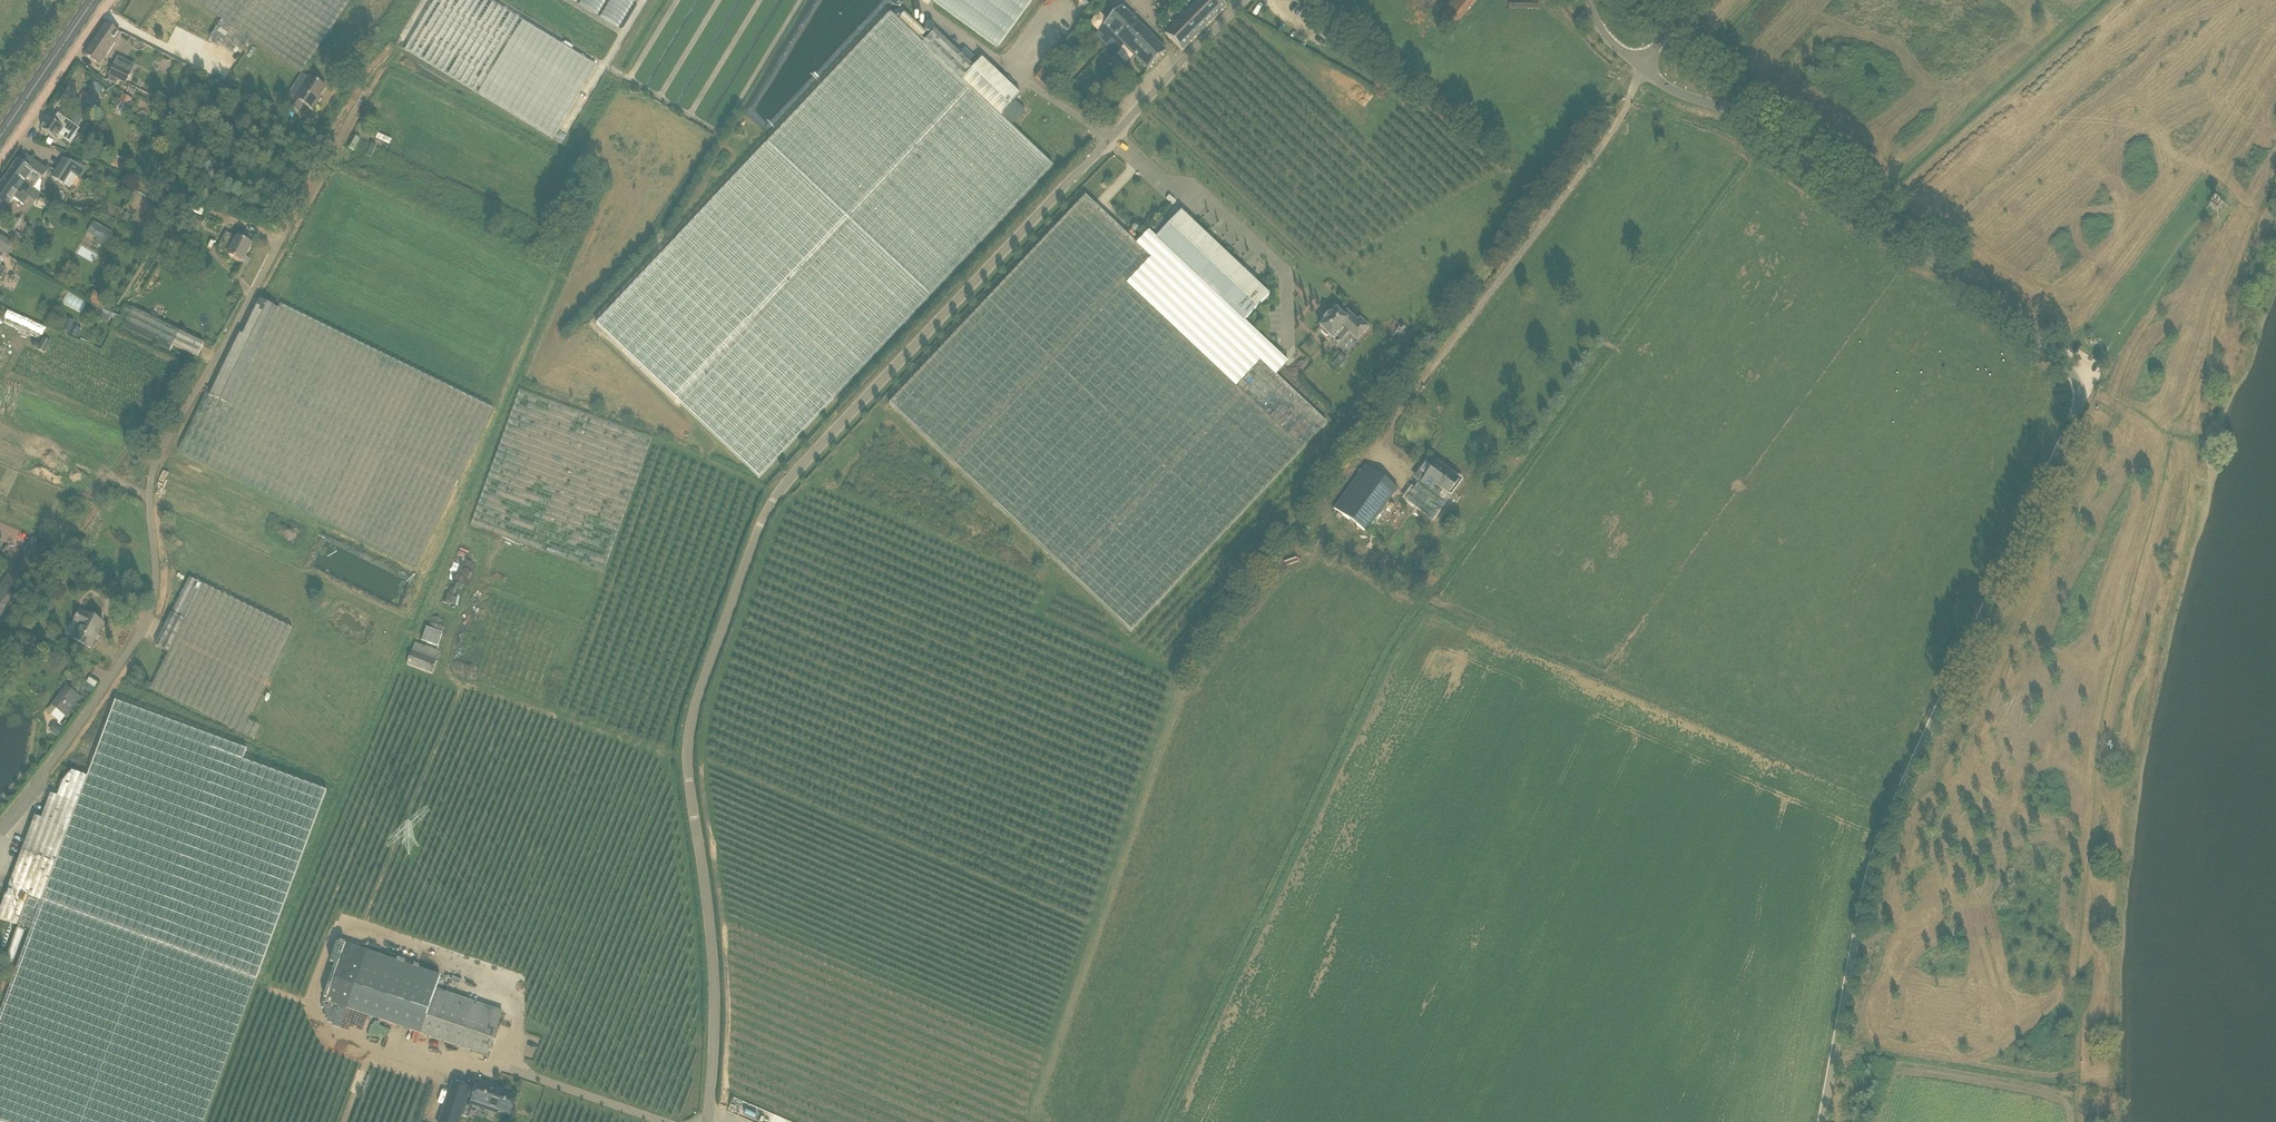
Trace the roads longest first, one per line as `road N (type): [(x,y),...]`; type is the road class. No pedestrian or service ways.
road 1 (unclassified): [(707,1121),(716,996),(688,756),(692,712),(761,527),(801,464),(1244,0)]
road 2 (unclassified): [(1826,1121),(1866,903),(1888,836),(2078,410),(2079,387),(2059,359),(1749,120),(1681,95),(1645,70)]
road 3 (unclassified): [(0,825),(142,631),(156,573),(148,499),(155,465),(296,214)]
road 4 (track): [(296,214),(381,62),(566,153)]
road 5 (primary): [(0,136),(93,0)]

